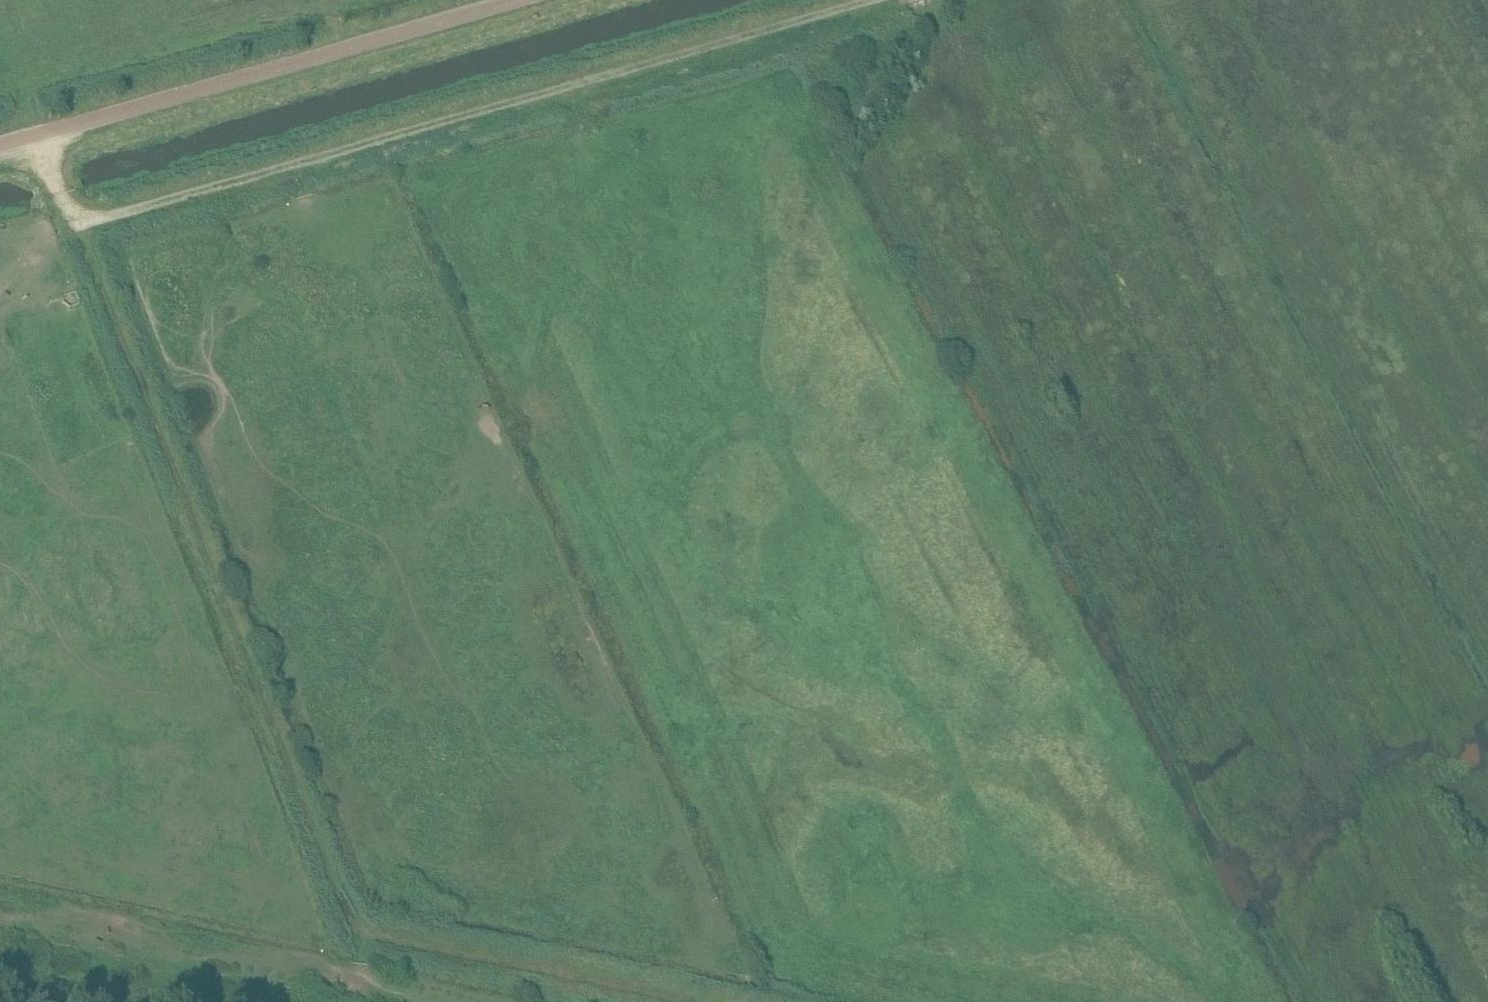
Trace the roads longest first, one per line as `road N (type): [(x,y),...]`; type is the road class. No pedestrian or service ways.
road 1 (track): [(37,133),(353,910),(381,935),(702,1001)]
road 2 (track): [(83,232),(870,0)]

